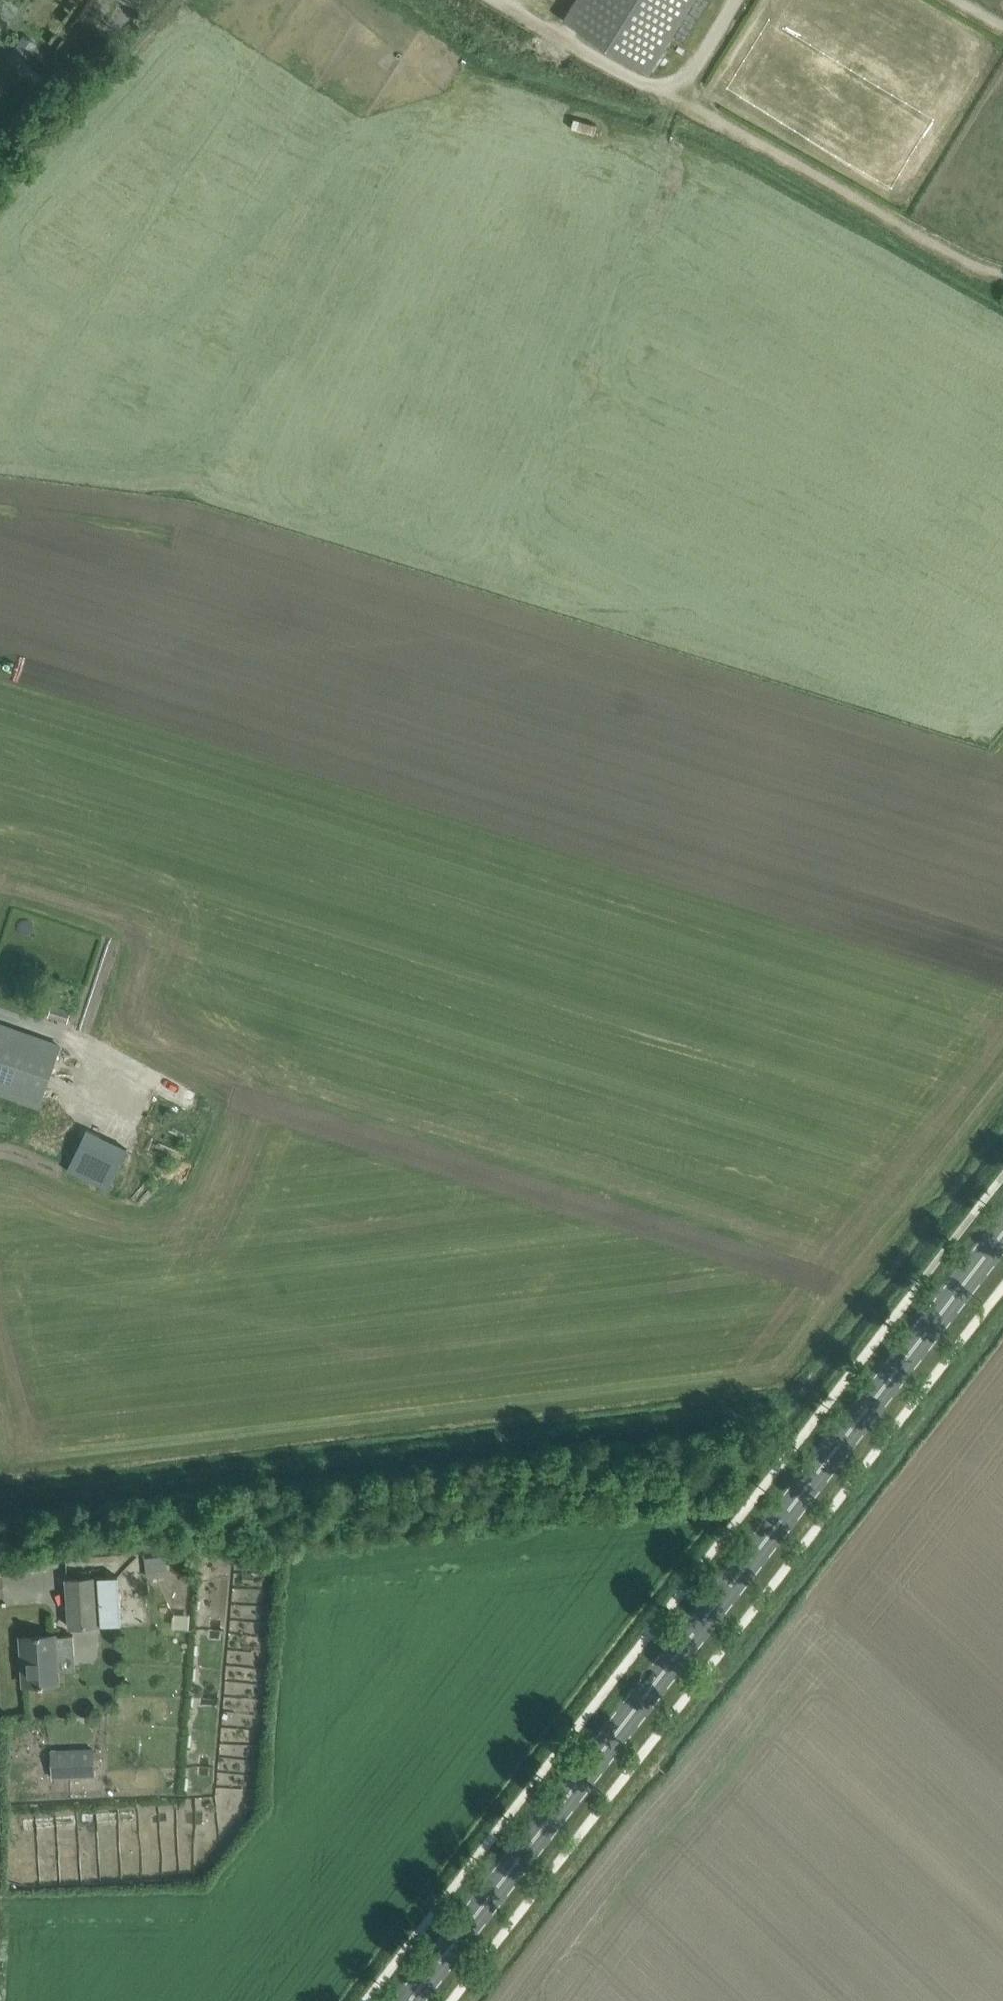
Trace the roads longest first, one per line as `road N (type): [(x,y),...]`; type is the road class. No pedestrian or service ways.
road 1 (primary): [(407,2000),(1002,1239)]
road 2 (track): [(663,86),(965,260),(1002,273)]

